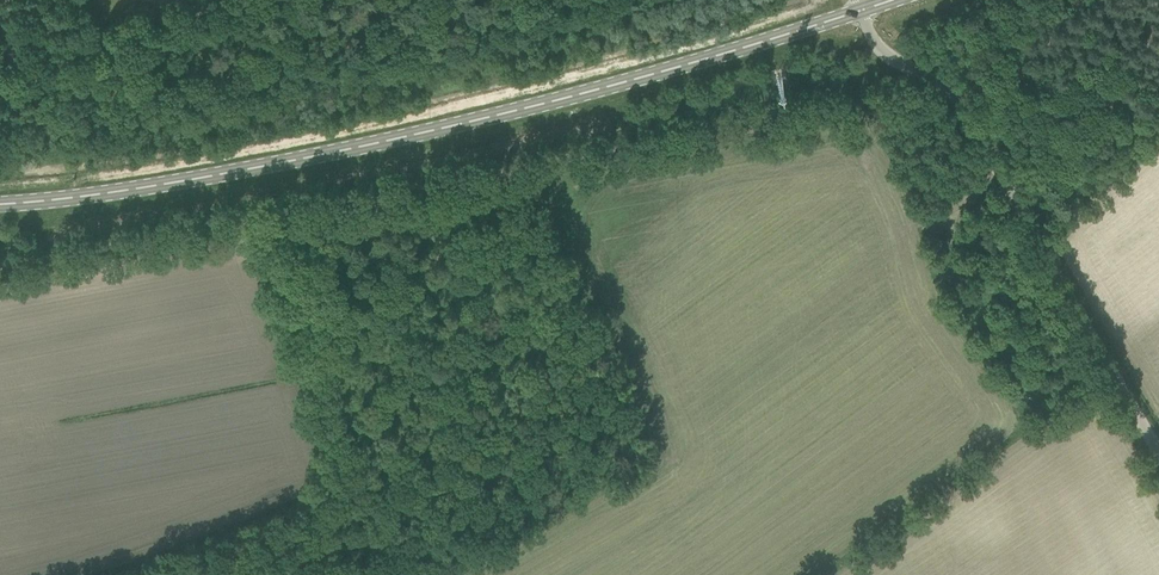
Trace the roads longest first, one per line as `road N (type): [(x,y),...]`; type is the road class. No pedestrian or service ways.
road 1 (secondary): [(0,204),(147,188),(406,137),(861,10)]
road 2 (track): [(261,219),(938,92)]
road 3 (unclassified): [(1158,466),(968,127),(946,99),(883,57),(861,10)]
road 4 (track): [(13,63),(285,0)]
road 5 (track): [(261,219),(0,270)]

